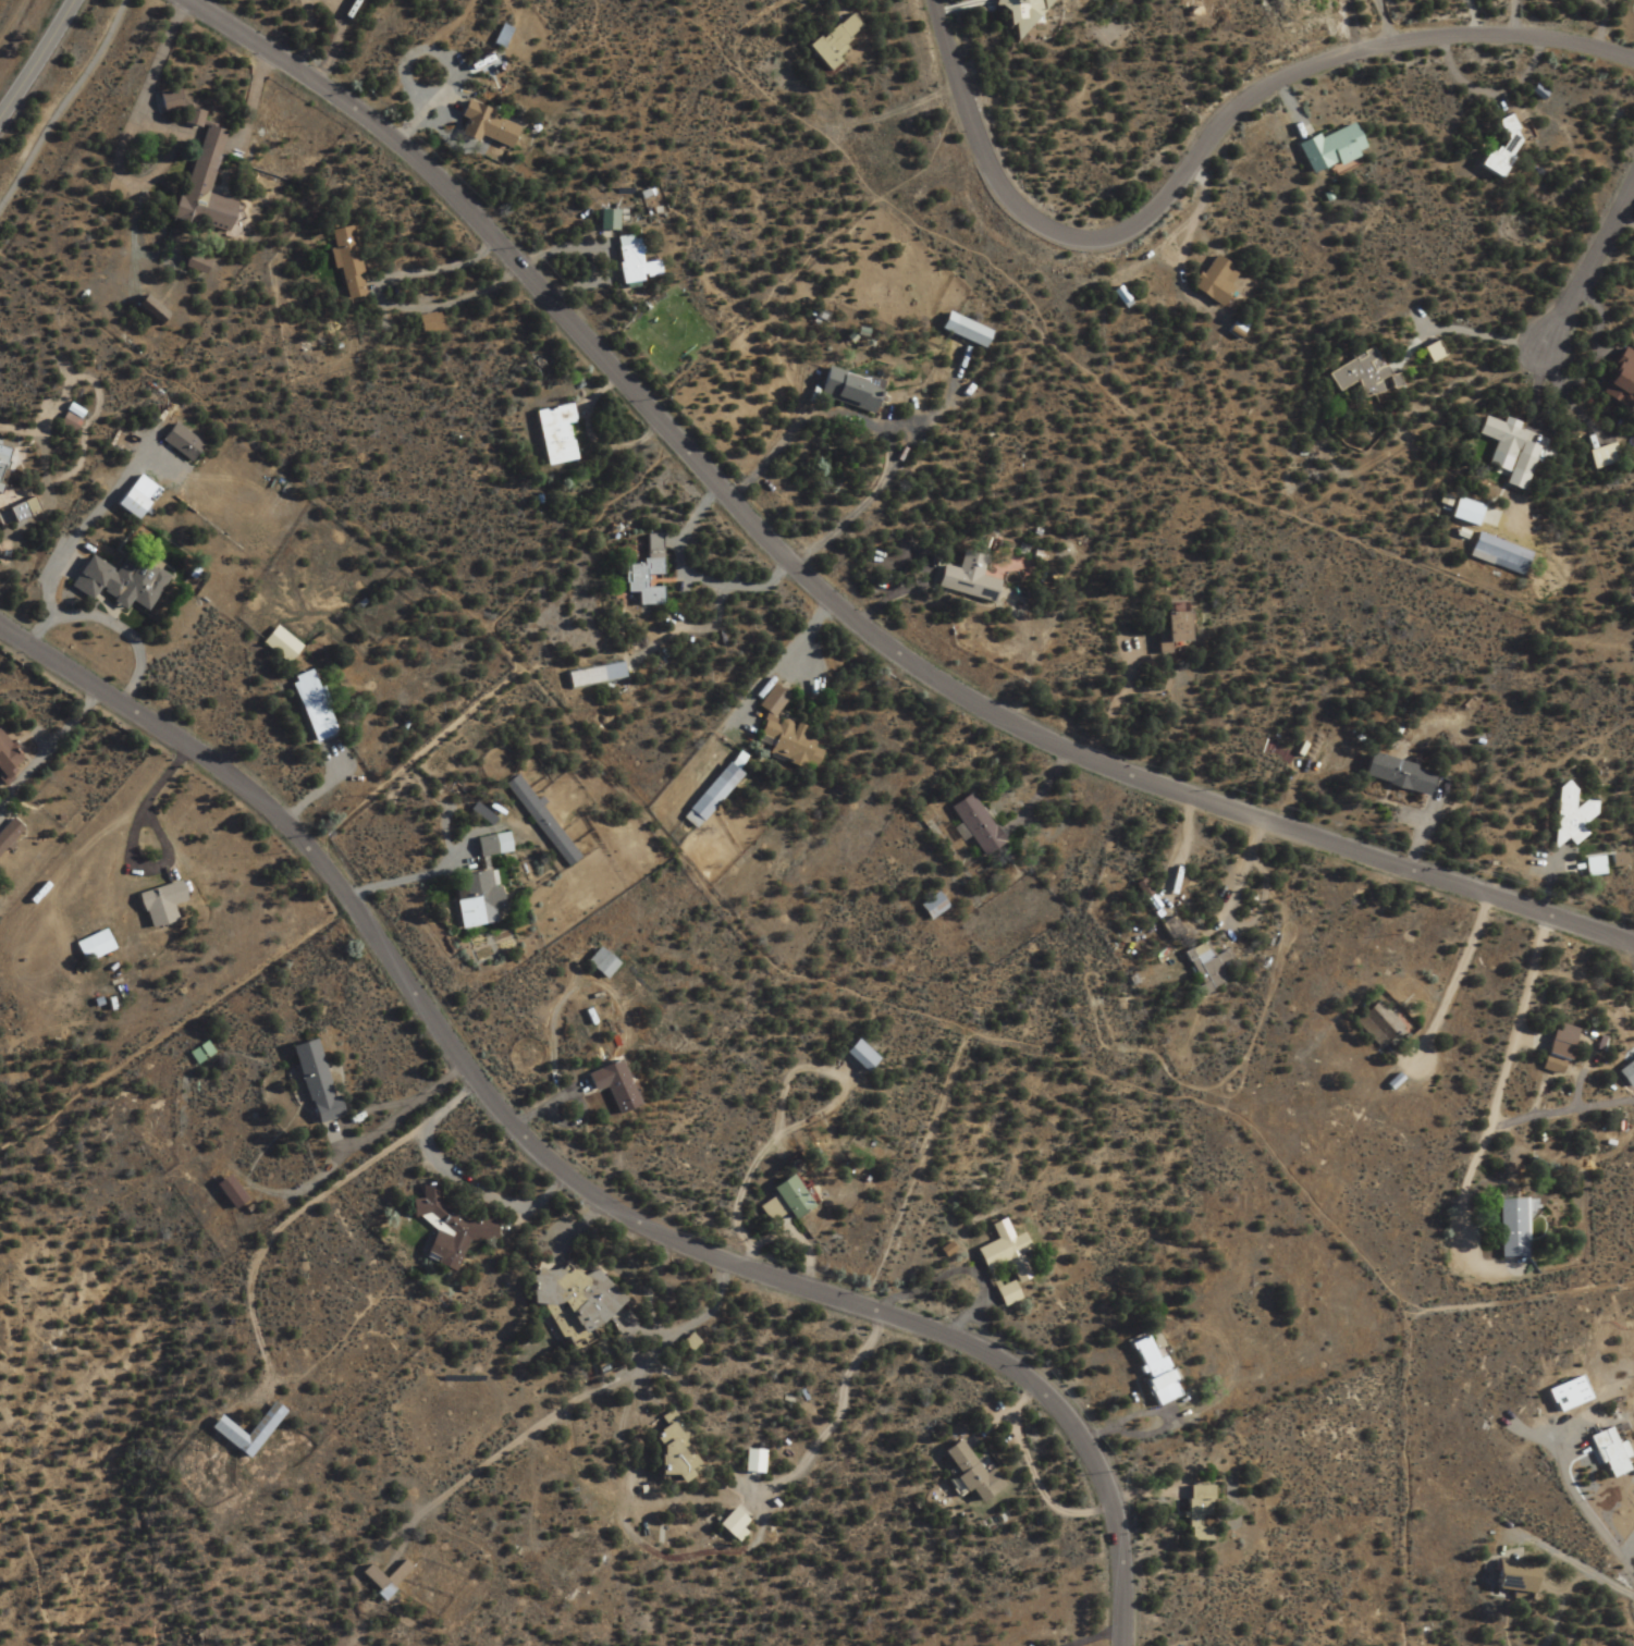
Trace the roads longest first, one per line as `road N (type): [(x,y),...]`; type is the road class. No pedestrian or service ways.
road 1 (residential): [(1633,949),(1185,796),(1010,722),(875,635),(767,539),(524,272),(361,111),(186,0)]
road 2 (residential): [(1120,1645),(1113,1508),(1064,1414),(994,1356),(893,1314),(687,1248),(565,1176),(525,1145),(479,1090),(305,844),(225,778),(0,622)]
road 3 (residential): [(1633,71),(1553,46),(1434,36),(1312,64),(1243,111),(1180,192),(1114,241),(1090,242),(1045,229),(1016,199),(927,0)]
road 4 (residential): [(1633,165),(1539,358)]
road 5 (secondary): [(76,0),(0,118)]

